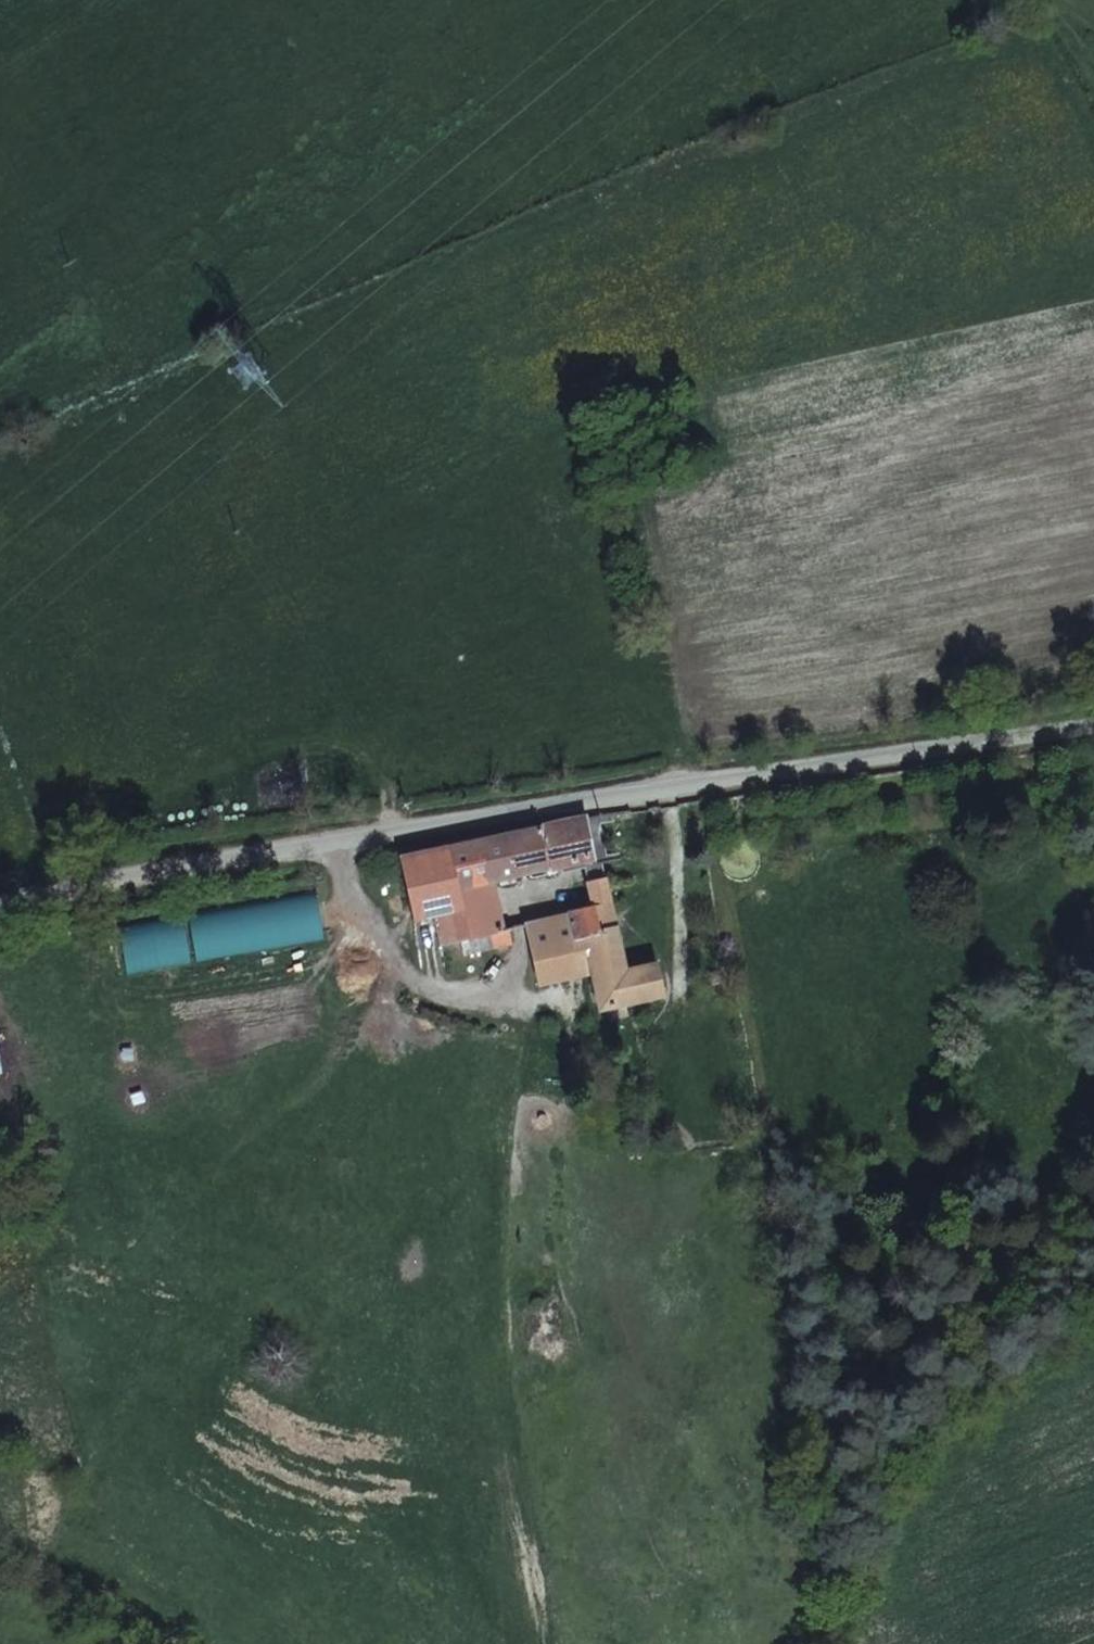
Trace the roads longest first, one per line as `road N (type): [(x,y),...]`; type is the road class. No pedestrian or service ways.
road 1 (unclassified): [(1093,713),(309,822),(0,910)]

